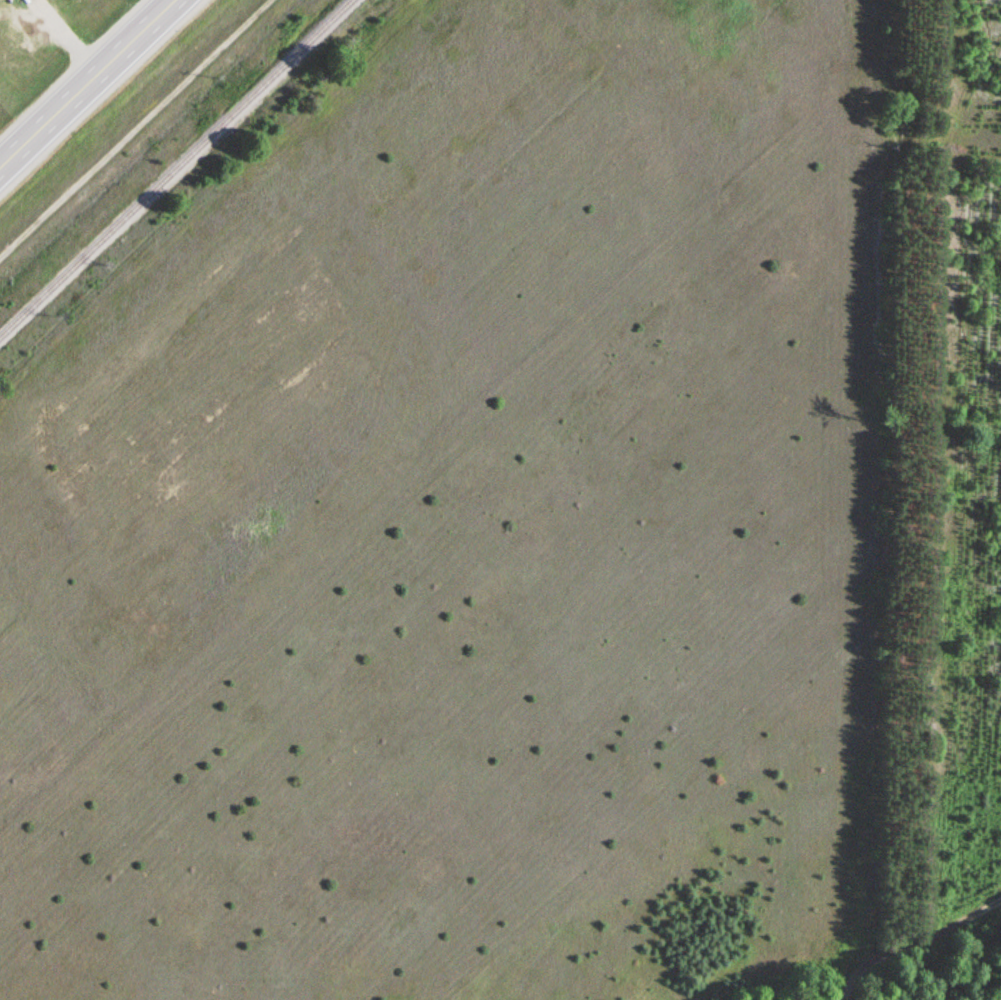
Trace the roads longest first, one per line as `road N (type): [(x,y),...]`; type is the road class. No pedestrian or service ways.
road 1 (track): [(273,0),(0,264)]
road 2 (primary): [(0,166),(174,0)]

